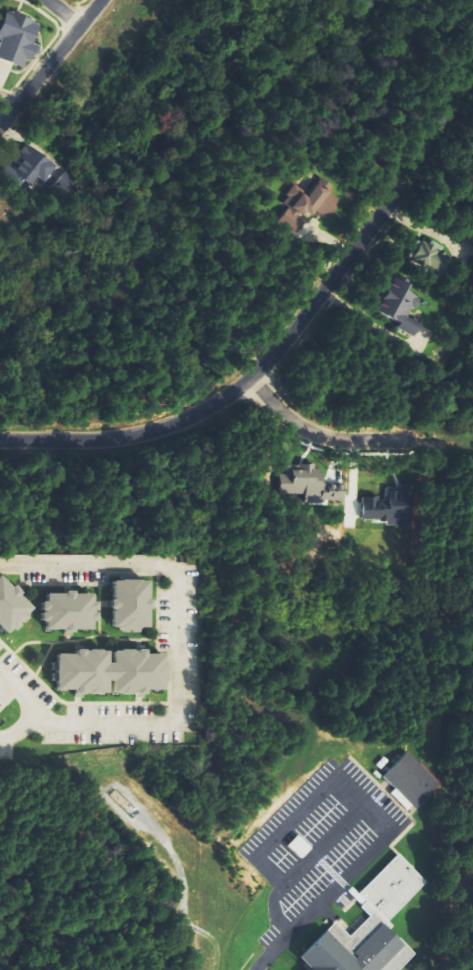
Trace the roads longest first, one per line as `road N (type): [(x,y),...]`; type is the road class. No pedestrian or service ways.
road 1 (residential): [(0,441),(129,437),(207,406),(273,351),(406,178)]
road 2 (residential): [(247,378),(285,419),(317,437),(408,441)]
road 3 (residential): [(98,0),(0,124)]

